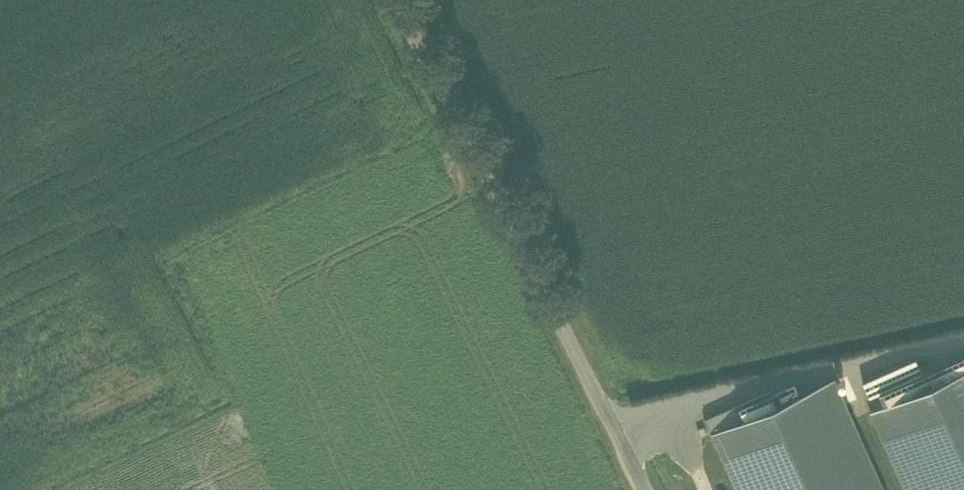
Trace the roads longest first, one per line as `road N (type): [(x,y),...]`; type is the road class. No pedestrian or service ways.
road 1 (unclassified): [(639,489),(470,157),(409,0)]

